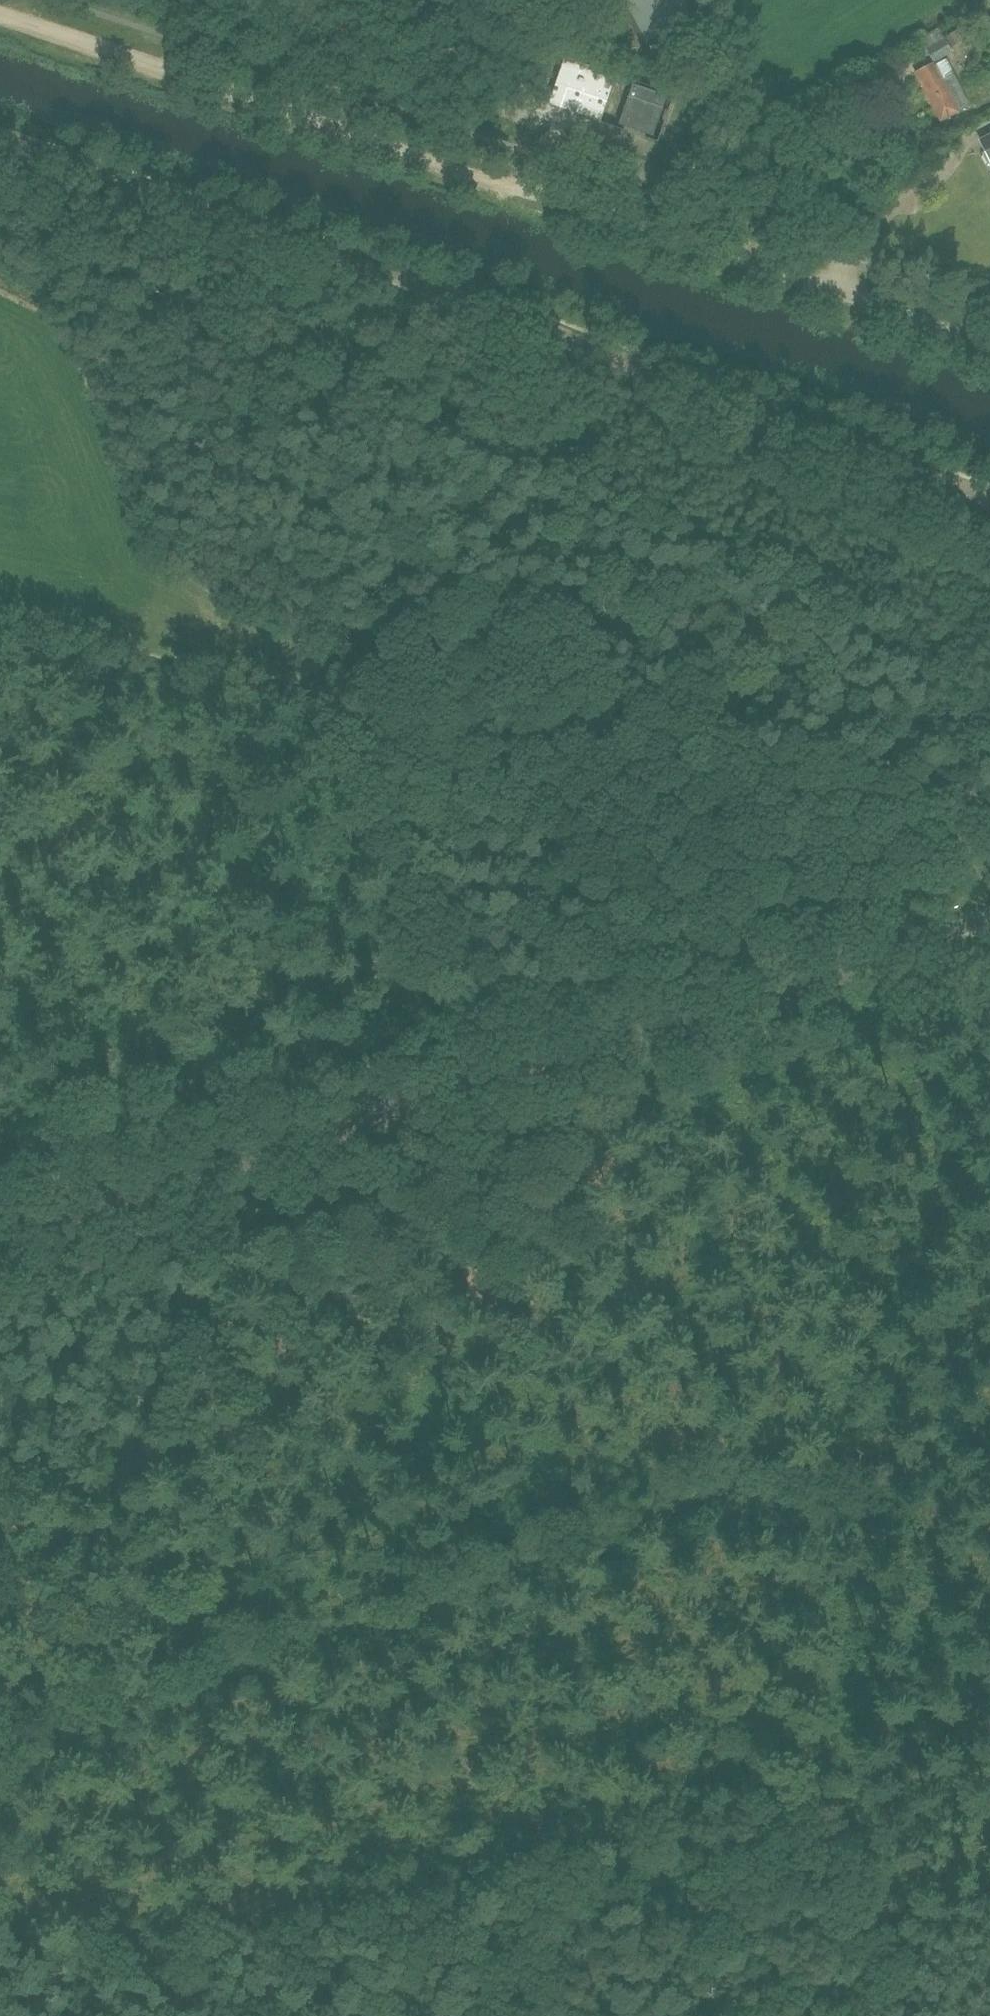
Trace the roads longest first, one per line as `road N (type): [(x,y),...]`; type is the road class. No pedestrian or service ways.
road 1 (track): [(0,141),(578,353),(989,488)]
road 2 (track): [(989,341),(616,231),(0,8)]
road 3 (residential): [(0,1232),(989,916)]

